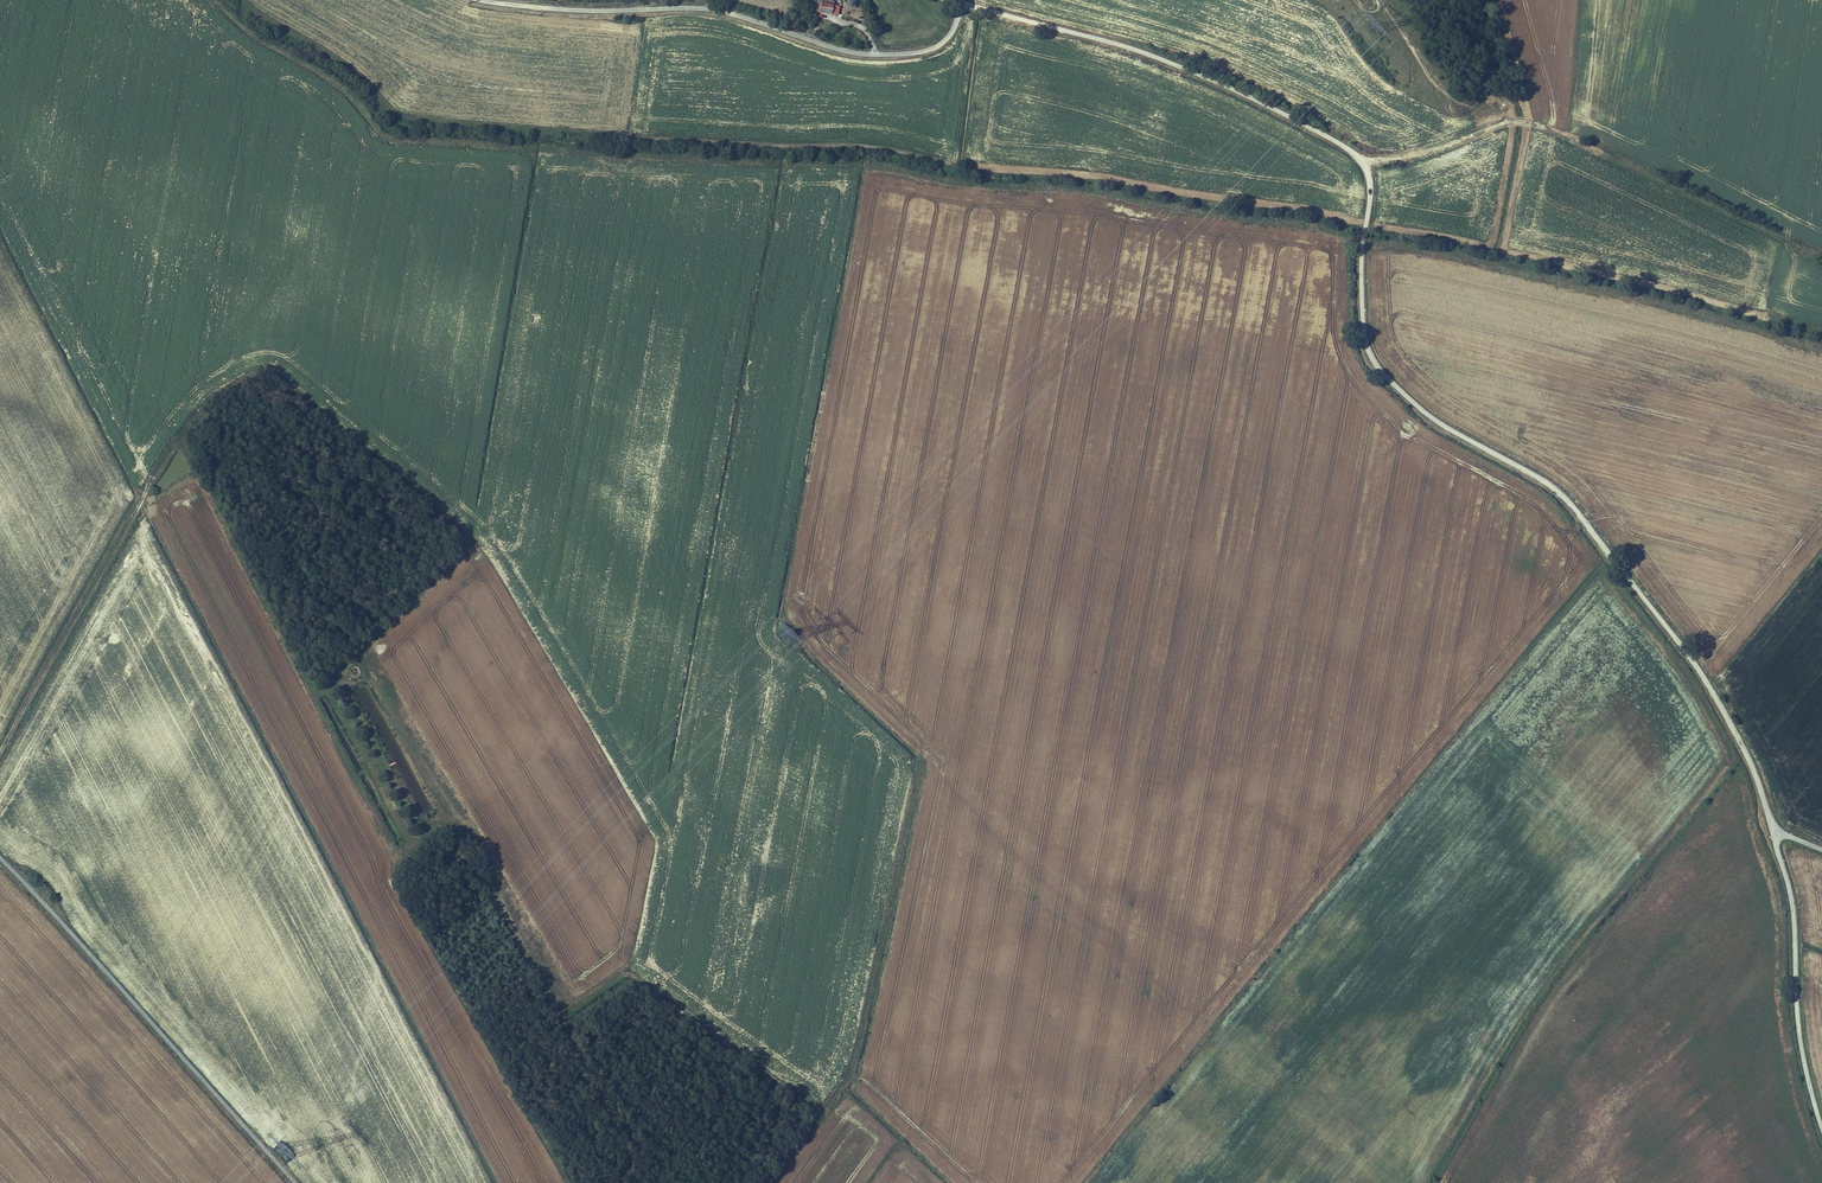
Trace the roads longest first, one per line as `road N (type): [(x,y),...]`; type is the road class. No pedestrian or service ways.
road 1 (track): [(0,756),(198,412),(256,372),(280,376),(469,535),(466,560),(364,660),(364,671),(451,820),(481,844),(500,898),(560,1009),(634,977),(809,1101),(812,1126),(768,1182)]
road 2 (tertiary): [(1772,830),(1748,759),(1701,674),(1574,509),(1542,481),(1435,421),(1377,366),(1363,319),(1370,182),(1355,153),(1165,60),(962,3)]
road 3 (unclassified): [(480,0),(587,11),(707,8),(877,54),(934,48),(950,34),(962,3)]
road 4 (track): [(1821,257),(1524,122),(1426,153),(1362,161)]
road 5 (track): [(0,859),(294,1182)]
road 6 (track): [(814,1113),(852,1064),(921,757)]
road 7 (tertiary): [(1821,1129),(1800,1039),(1791,899),(1772,830)]

